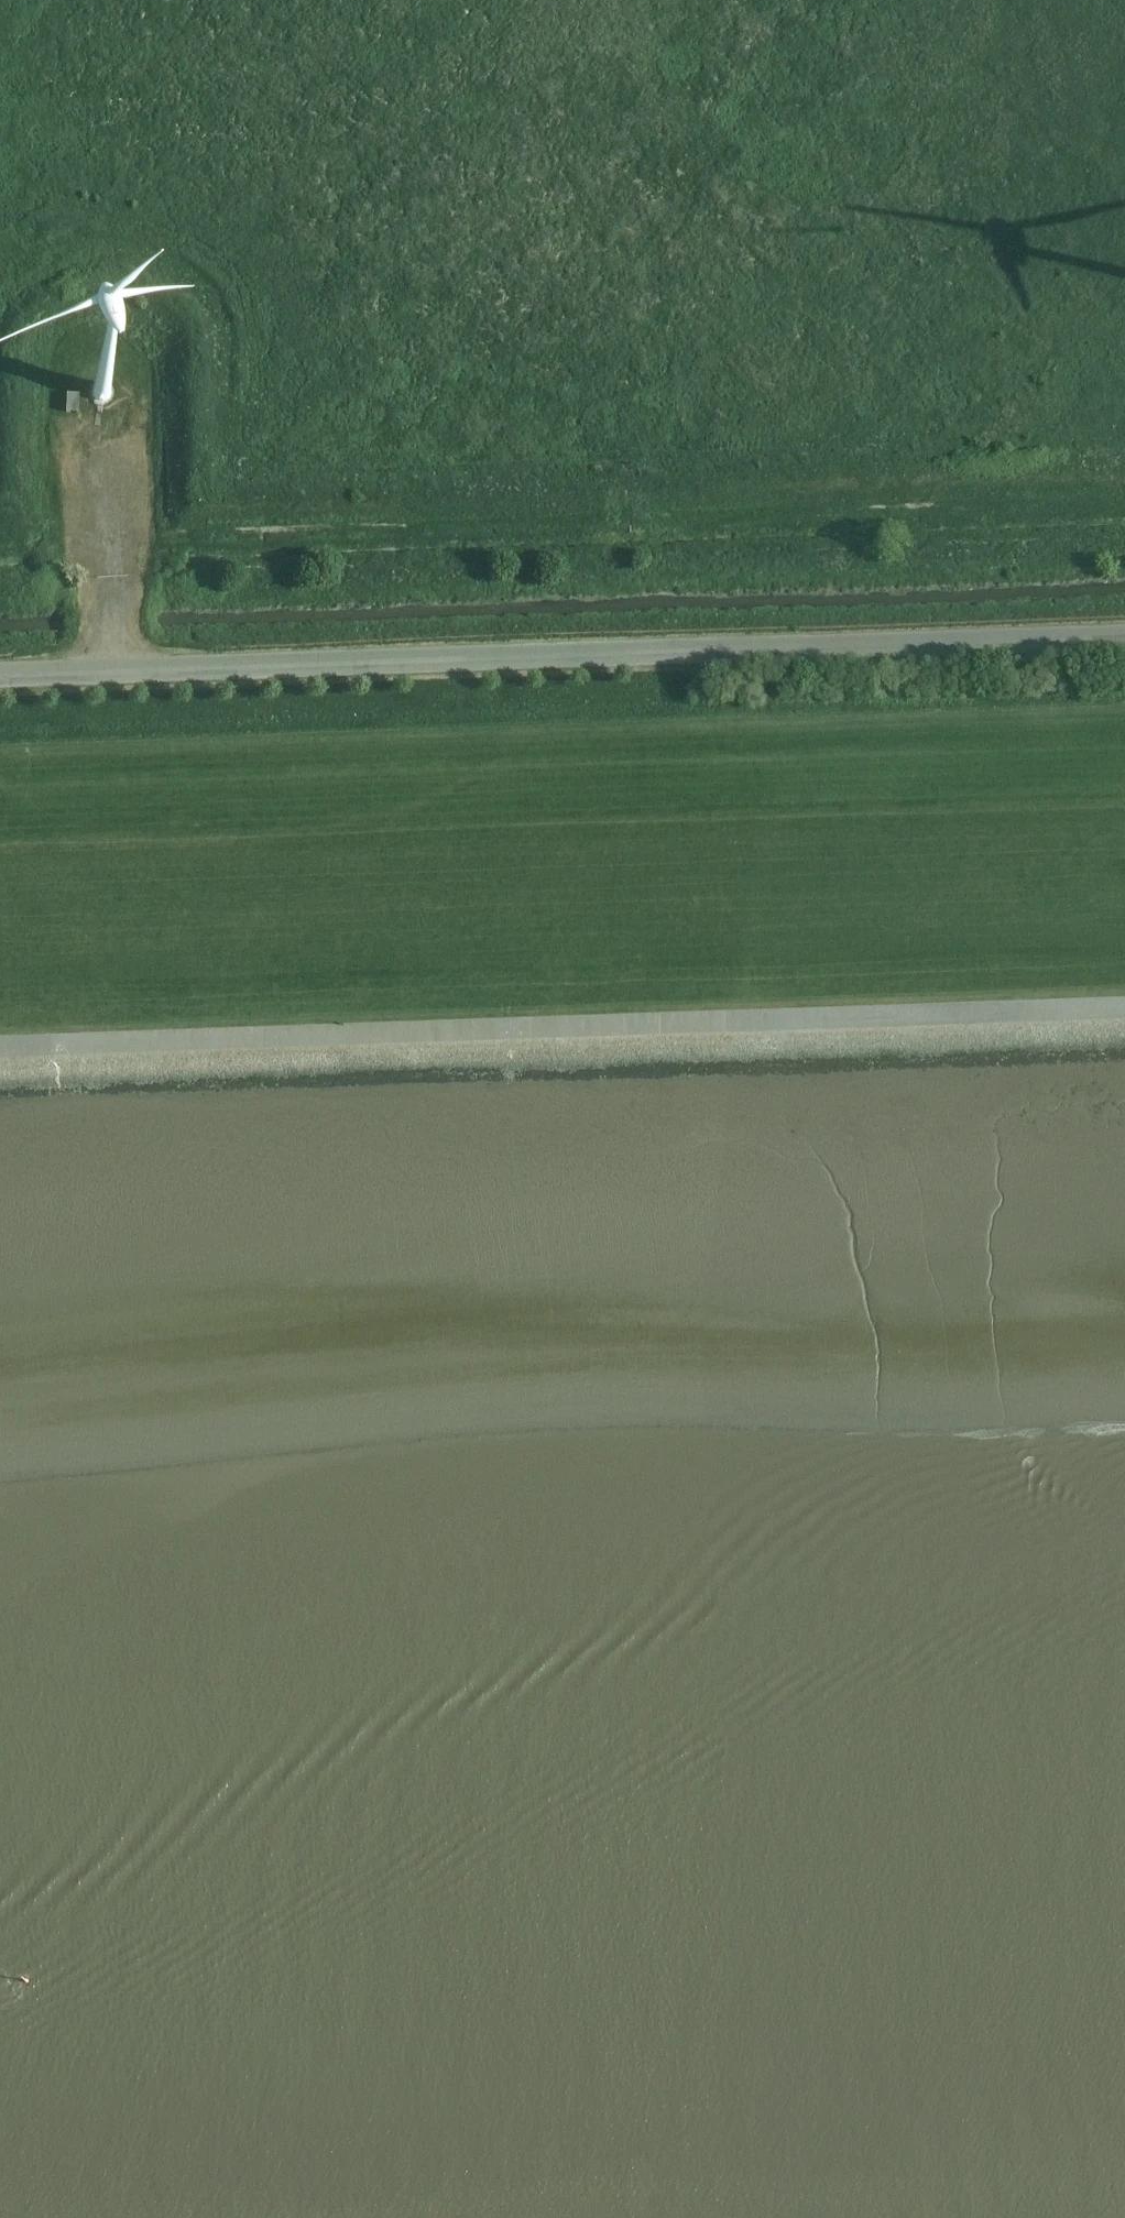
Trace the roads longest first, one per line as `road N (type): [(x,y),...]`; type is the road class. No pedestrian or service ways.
road 1 (unclassified): [(1124,640),(0,676)]

